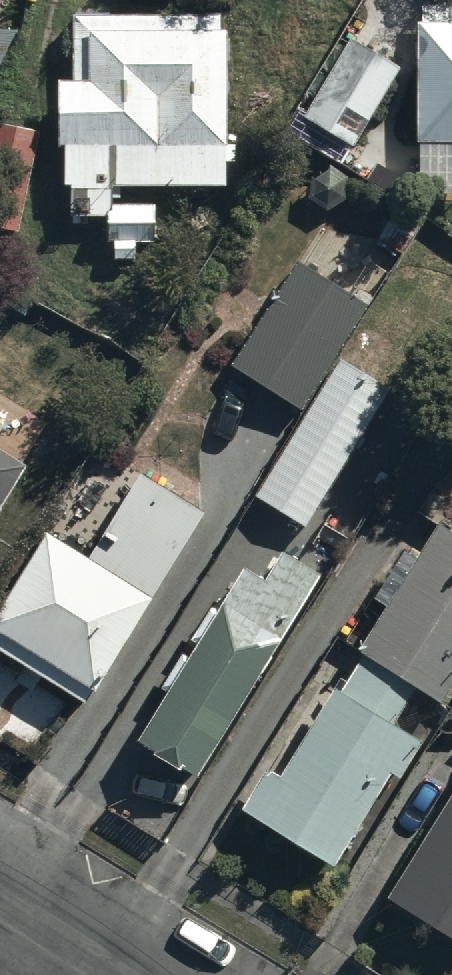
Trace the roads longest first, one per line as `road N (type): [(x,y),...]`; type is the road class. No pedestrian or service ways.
road 1 (residential): [(117,974),(0,903)]

